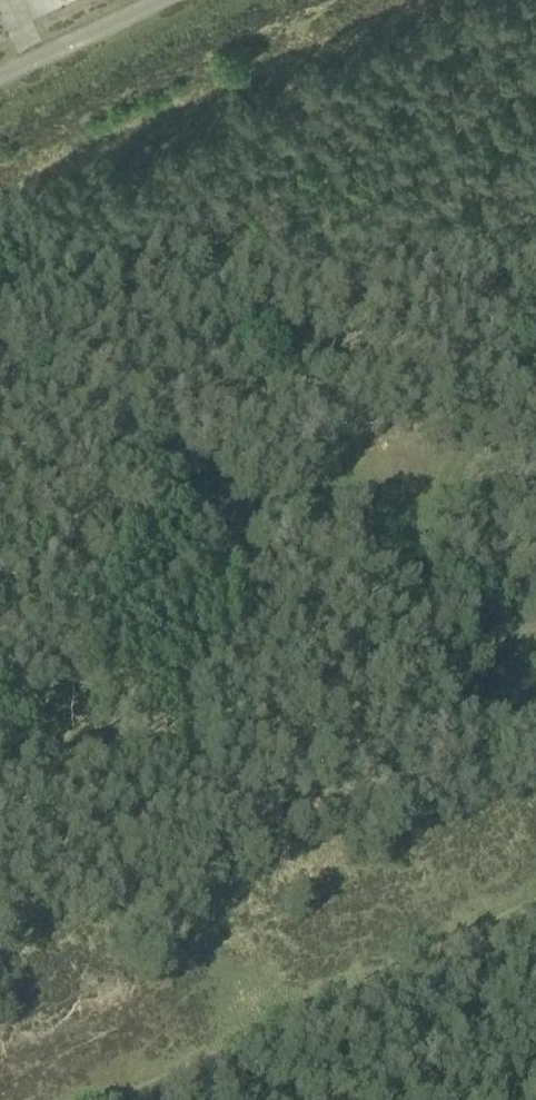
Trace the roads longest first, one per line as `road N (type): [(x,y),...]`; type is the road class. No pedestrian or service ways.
road 1 (track): [(0,392),(535,647)]
road 2 (track): [(535,904),(93,1099)]
road 3 (track): [(0,79),(171,0)]

